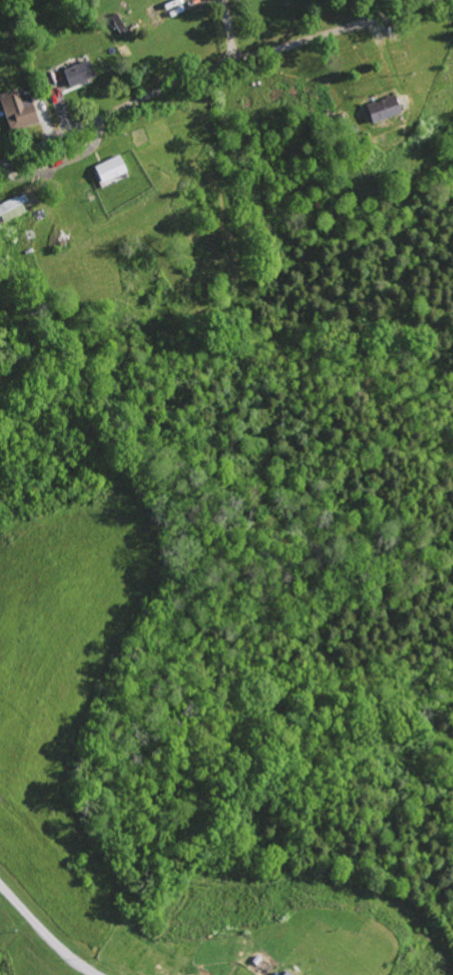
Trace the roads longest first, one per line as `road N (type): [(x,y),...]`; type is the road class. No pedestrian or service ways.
road 1 (residential): [(0,159),(215,66),(425,0)]
road 2 (residential): [(0,887),(58,952),(92,974)]

